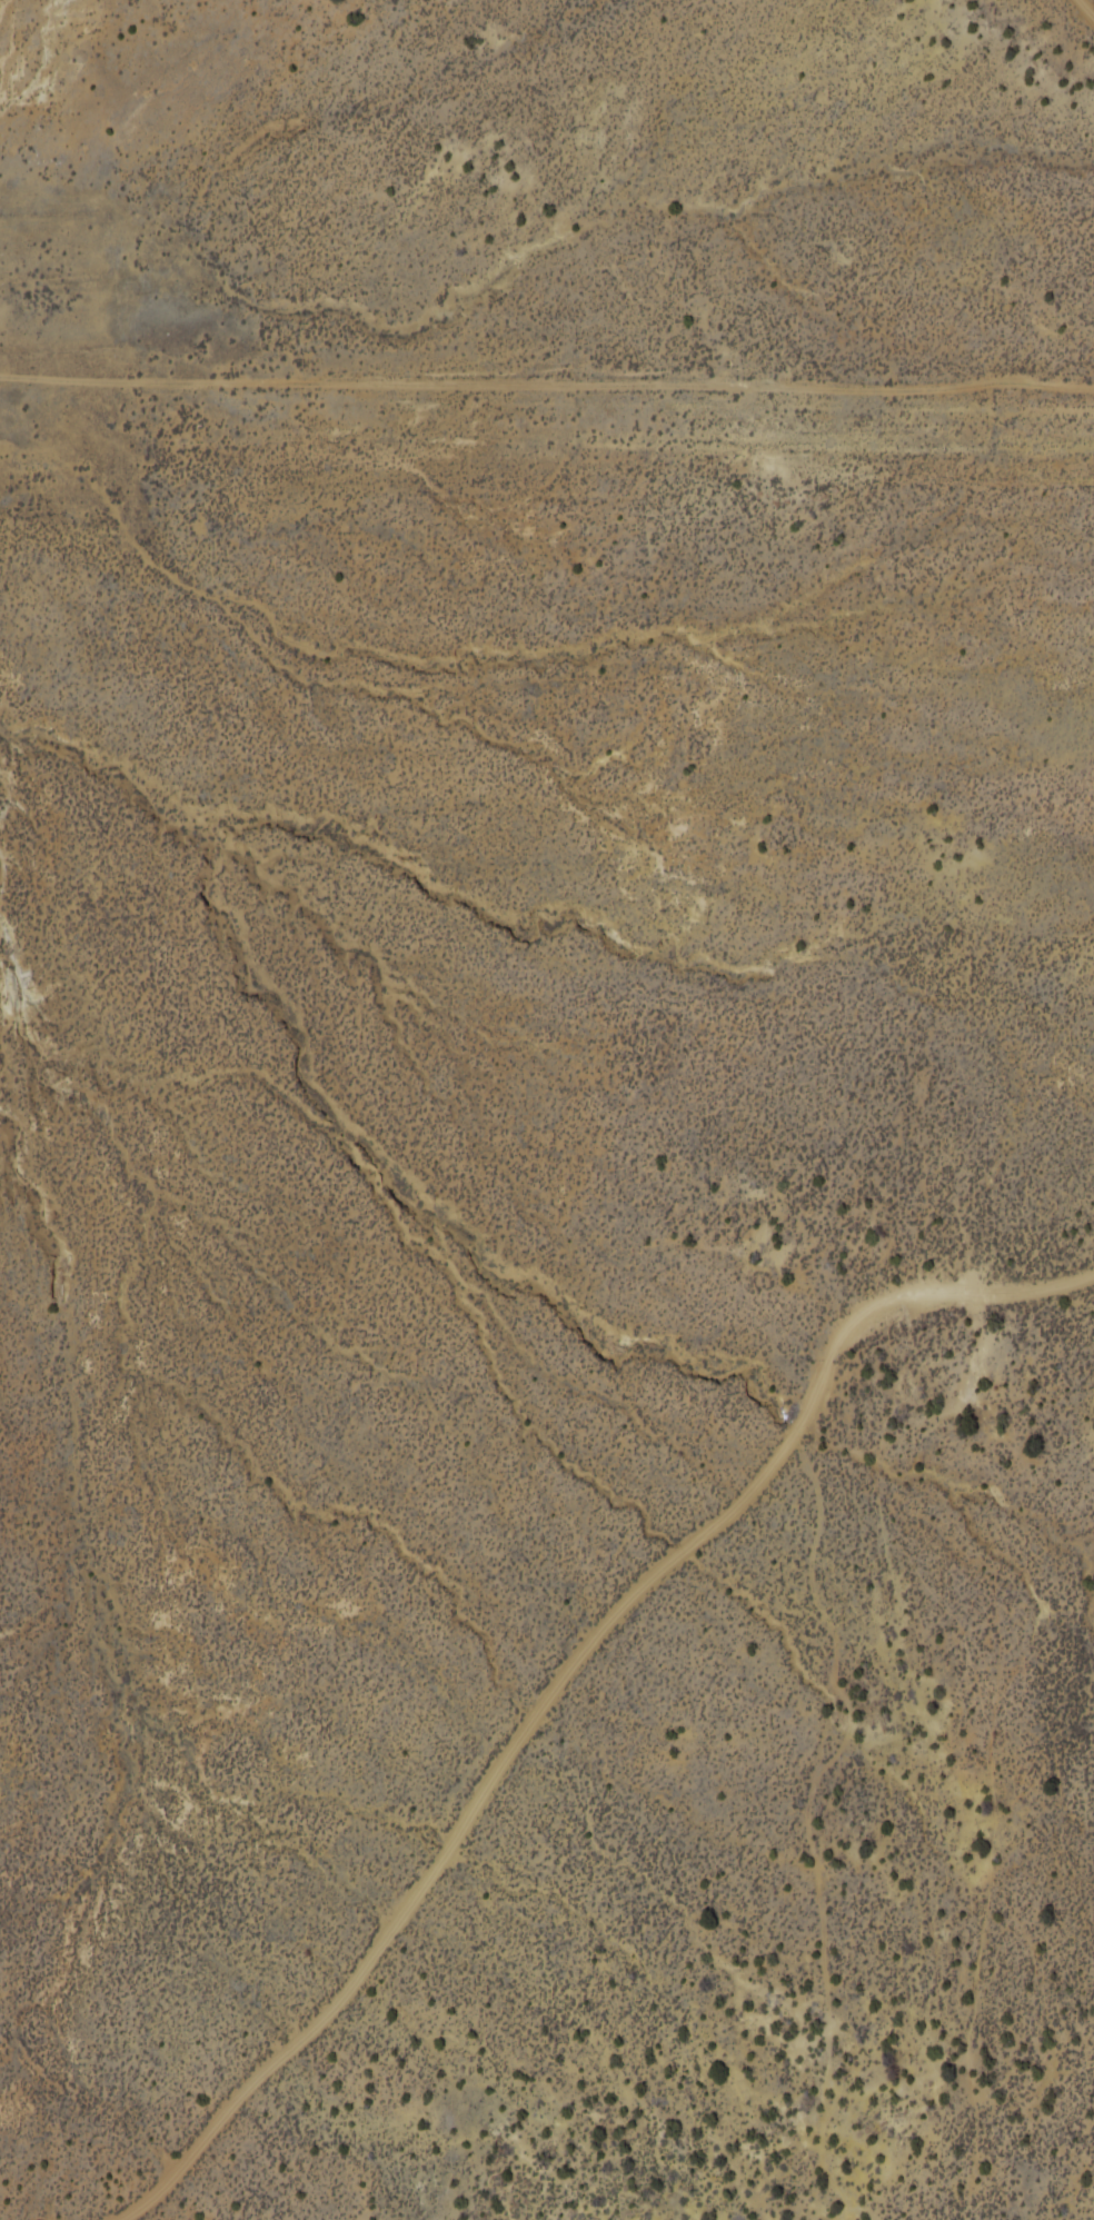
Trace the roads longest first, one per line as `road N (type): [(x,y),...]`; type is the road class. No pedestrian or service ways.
road 1 (track): [(115,2219),(143,2203),(250,2081),(342,1993),(445,1854),(488,1776),(621,1600),(742,1501),(788,1443),(837,1335),(864,1313),(905,1296),(1034,1294),(1093,1278)]

